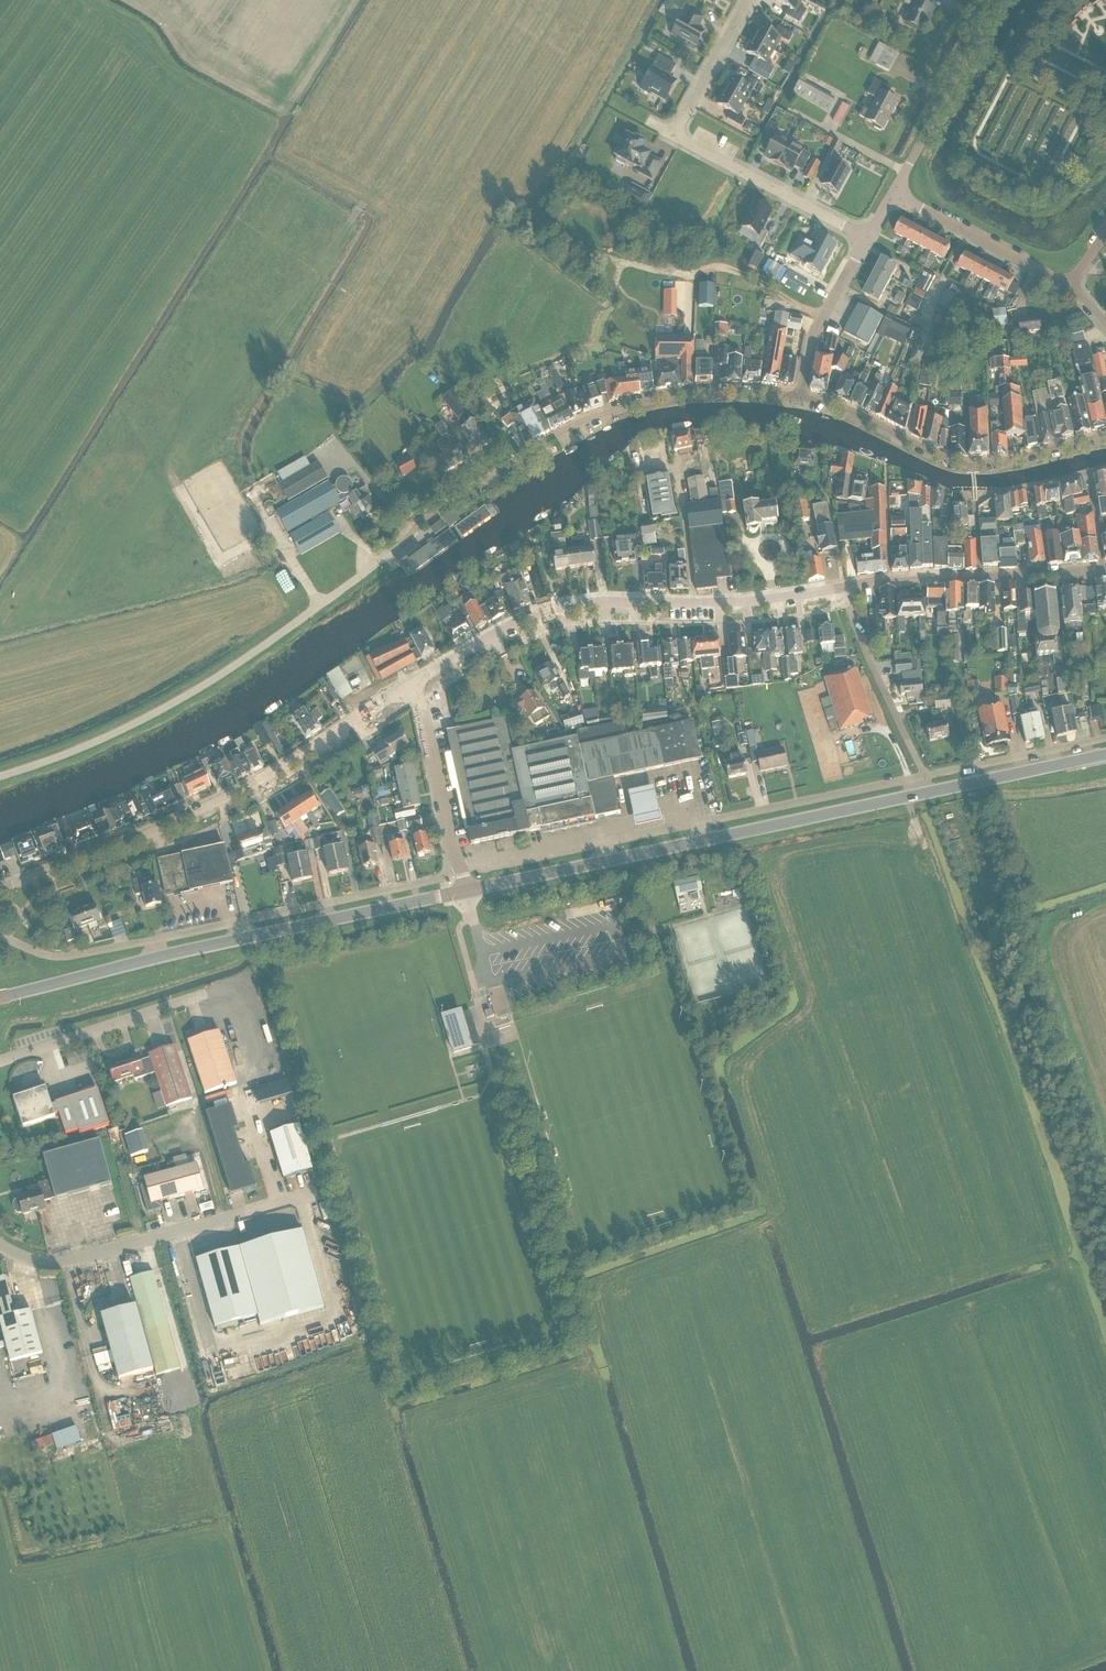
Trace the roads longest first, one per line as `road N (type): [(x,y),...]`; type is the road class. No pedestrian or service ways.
road 1 (unclassified): [(0,776),(112,734),(211,681),(374,566),(420,522),(585,419),(704,392),(802,399)]
road 2 (secondary): [(0,996),(467,891)]
road 3 (residential): [(0,935),(68,956),(441,878),(460,867)]
road 4 (residential): [(460,867),(924,775)]
road 5 (secondary): [(467,891),(928,792)]
road 6 (residential): [(0,889),(196,816),(270,780),(416,685)]
road 7 (residential): [(416,685),(518,623),(575,607),(722,602),(846,586)]
road 8 (residential): [(1105,438),(974,467),(843,408),(802,399)]
road 9 (unclassified): [(273,1204),(59,1261),(25,1258),(0,1244)]
road 10 (residential): [(869,240),(673,133)]
road 11 (unclassified): [(895,194),(995,0)]
road 12 (unclassified): [(0,1060),(204,993)]
road 13 (residential): [(924,775),(846,586)]
road 14 (residential): [(1070,285),(895,194)]
road 15 (residential): [(980,577),(976,507),(1090,474)]
road 16 (residential): [(460,867),(416,685)]
road 17 (residential): [(924,775),(1105,738)]
road 18 (secondary): [(928,792),(1105,754)]
road 19 (unclassified): [(802,399),(816,330),(869,240)]
road 20 (residential): [(673,133),(749,0)]
road 21 (track): [(689,281),(704,268),(727,269),(824,316)]
road 22 (residential): [(846,586),(980,577)]
road 23 (residential): [(980,577),(1103,570)]

